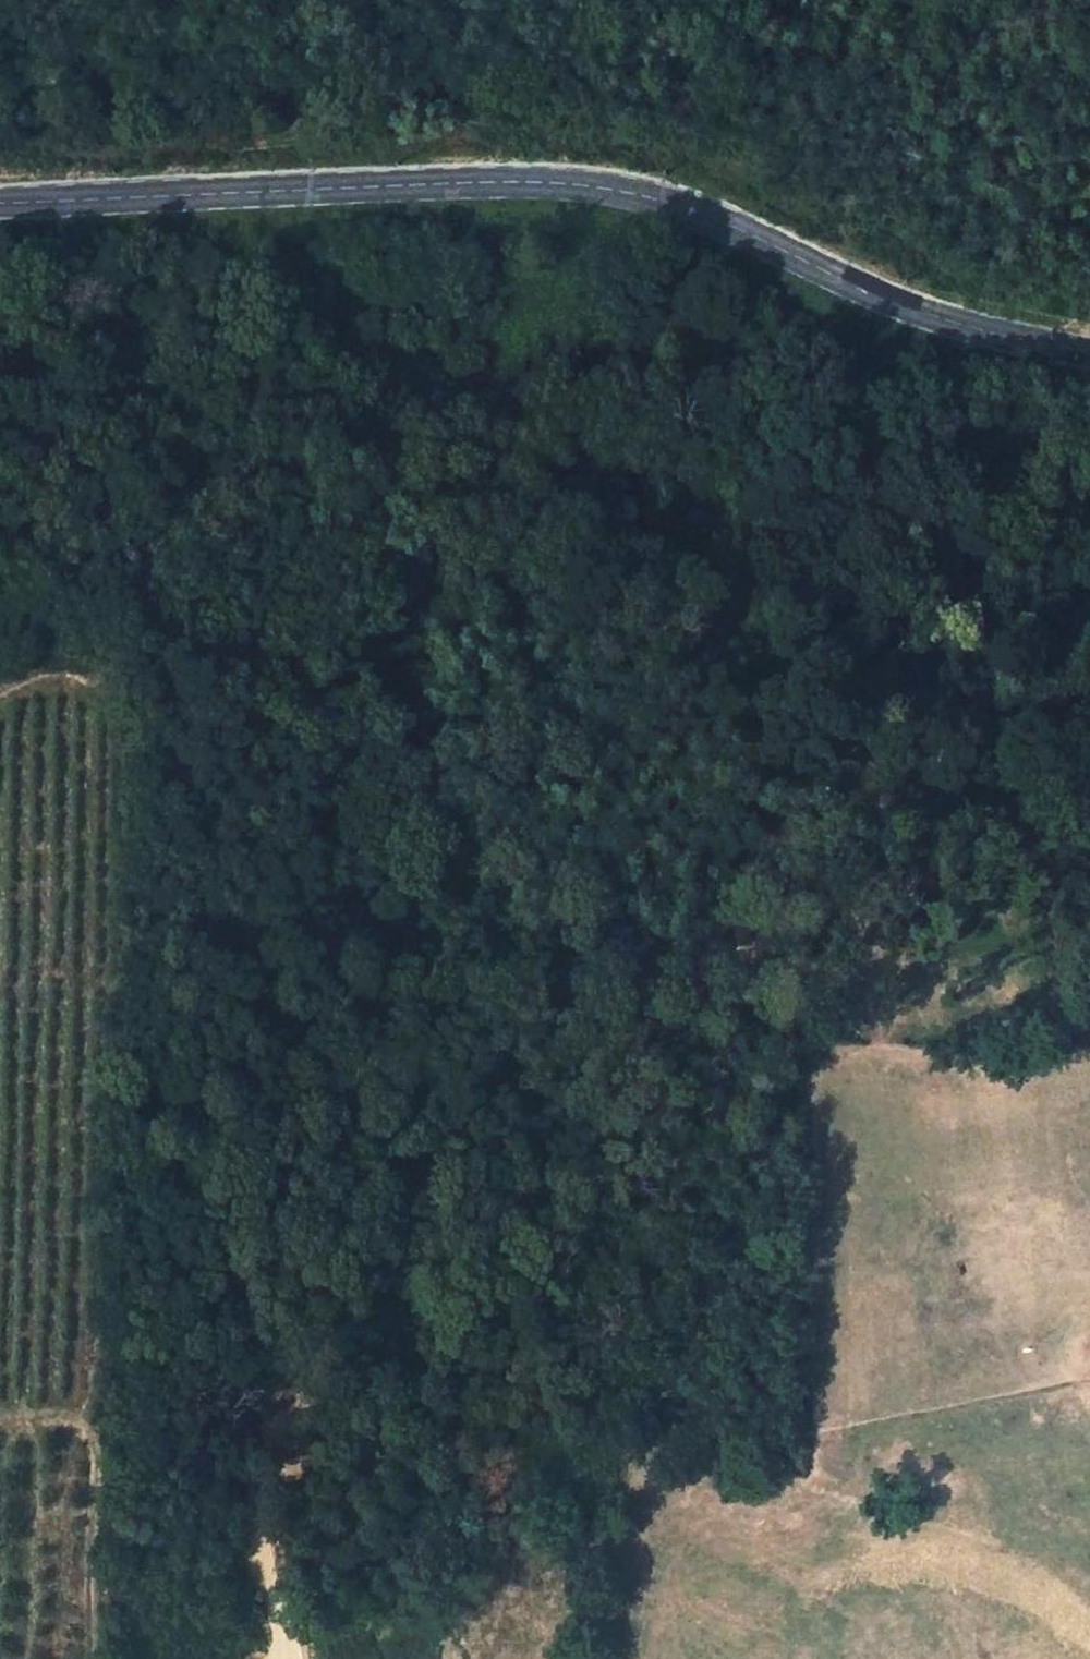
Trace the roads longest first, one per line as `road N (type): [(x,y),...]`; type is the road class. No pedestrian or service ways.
road 1 (tertiary): [(1089,352),(922,315),(659,201),(585,189),(479,185),(0,205)]
road 2 (track): [(85,1658),(104,1422),(0,1424)]

